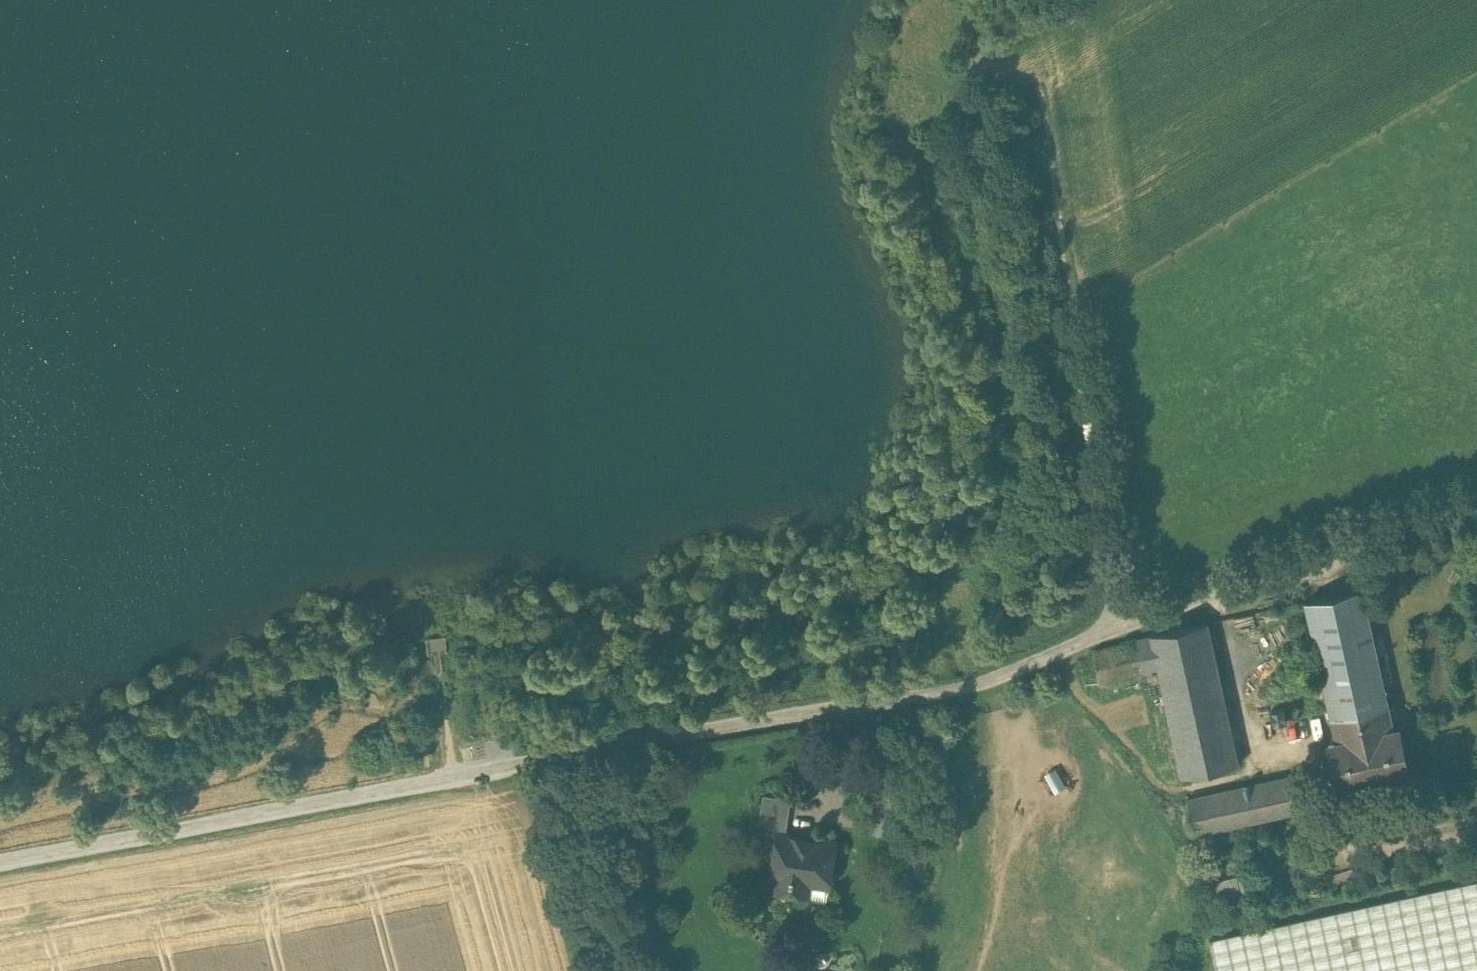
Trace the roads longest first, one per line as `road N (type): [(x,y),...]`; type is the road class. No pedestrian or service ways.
road 1 (unclassified): [(0,861),(965,688),(1120,620),(1476,498)]

